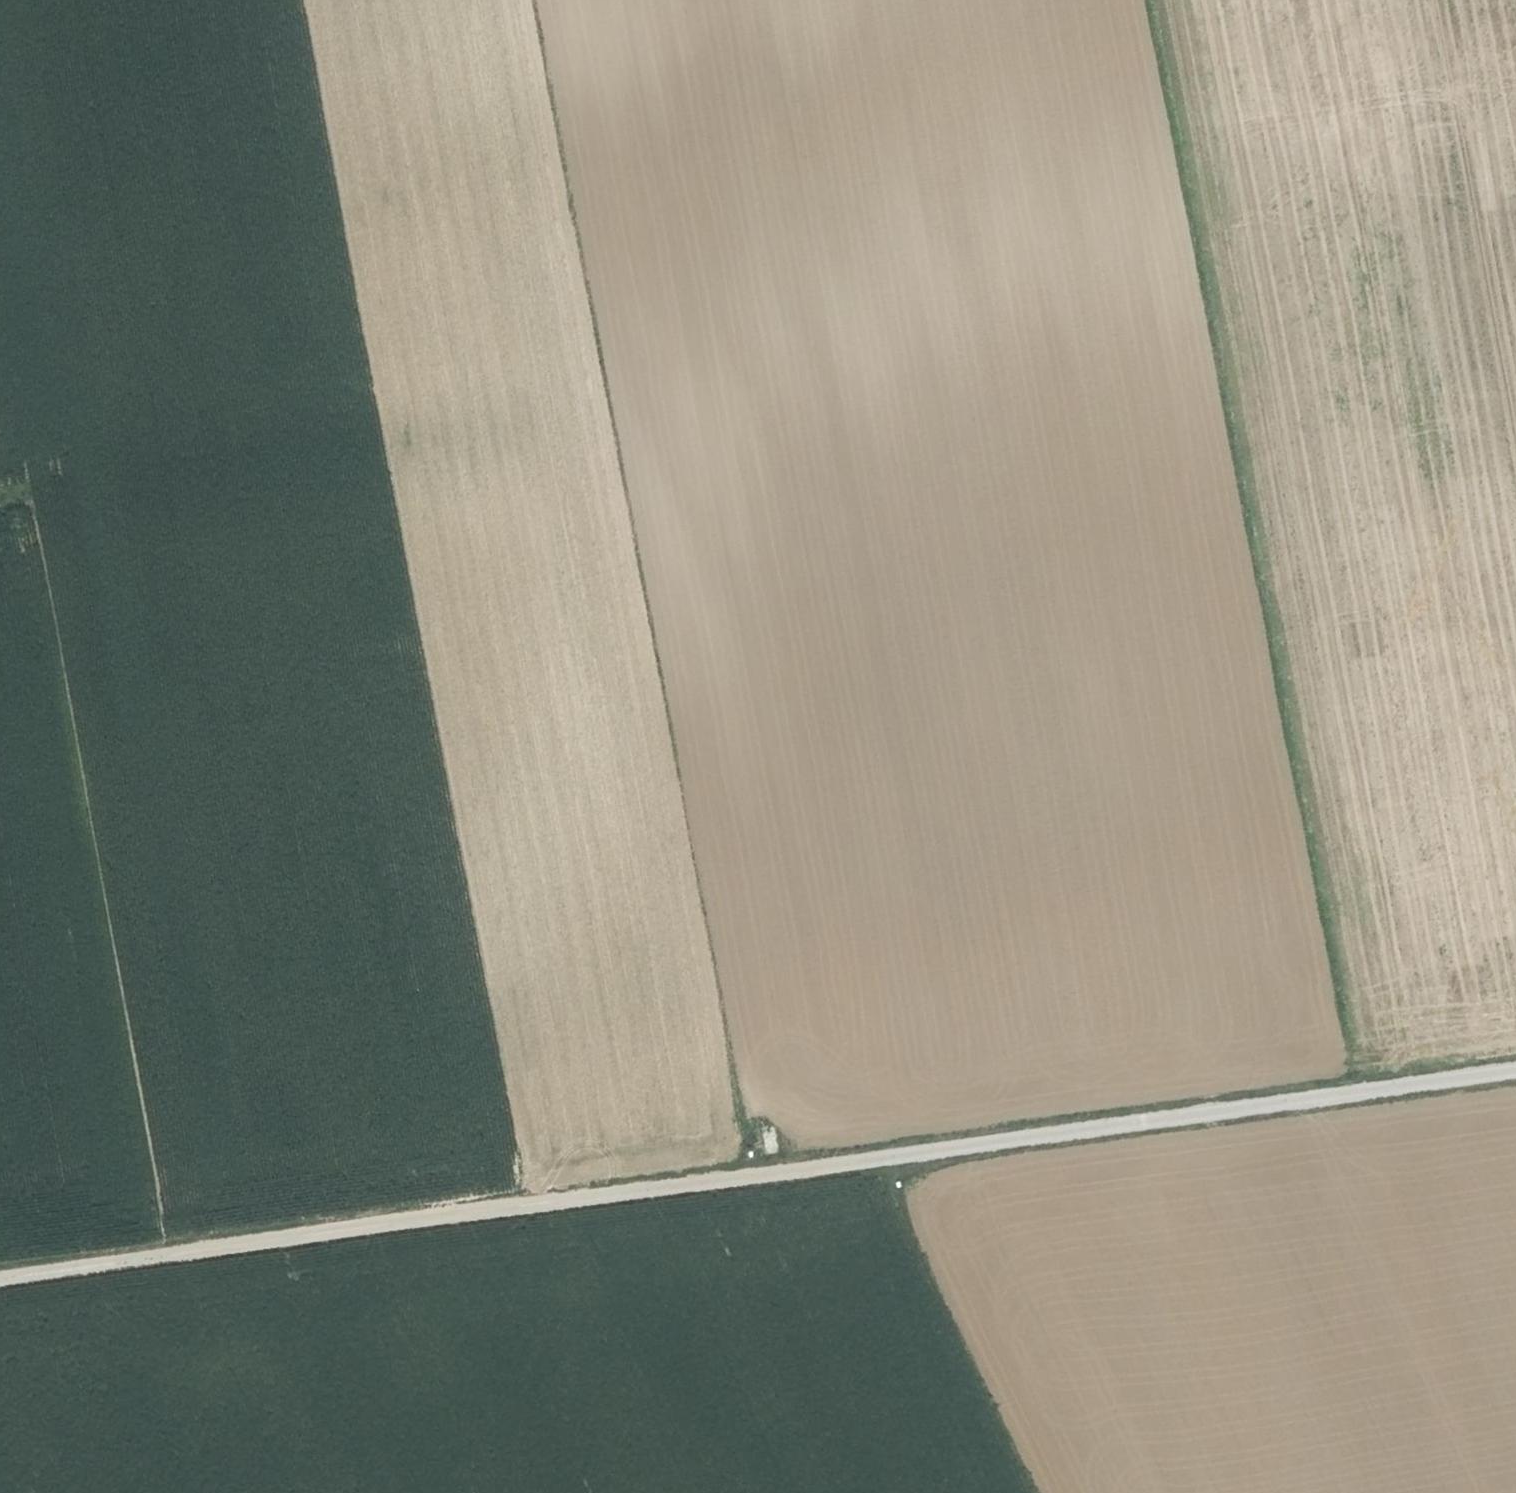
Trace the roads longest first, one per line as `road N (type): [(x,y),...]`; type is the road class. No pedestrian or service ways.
road 1 (track): [(1515,1065),(0,1268)]
road 2 (track): [(537,427),(0,504)]

